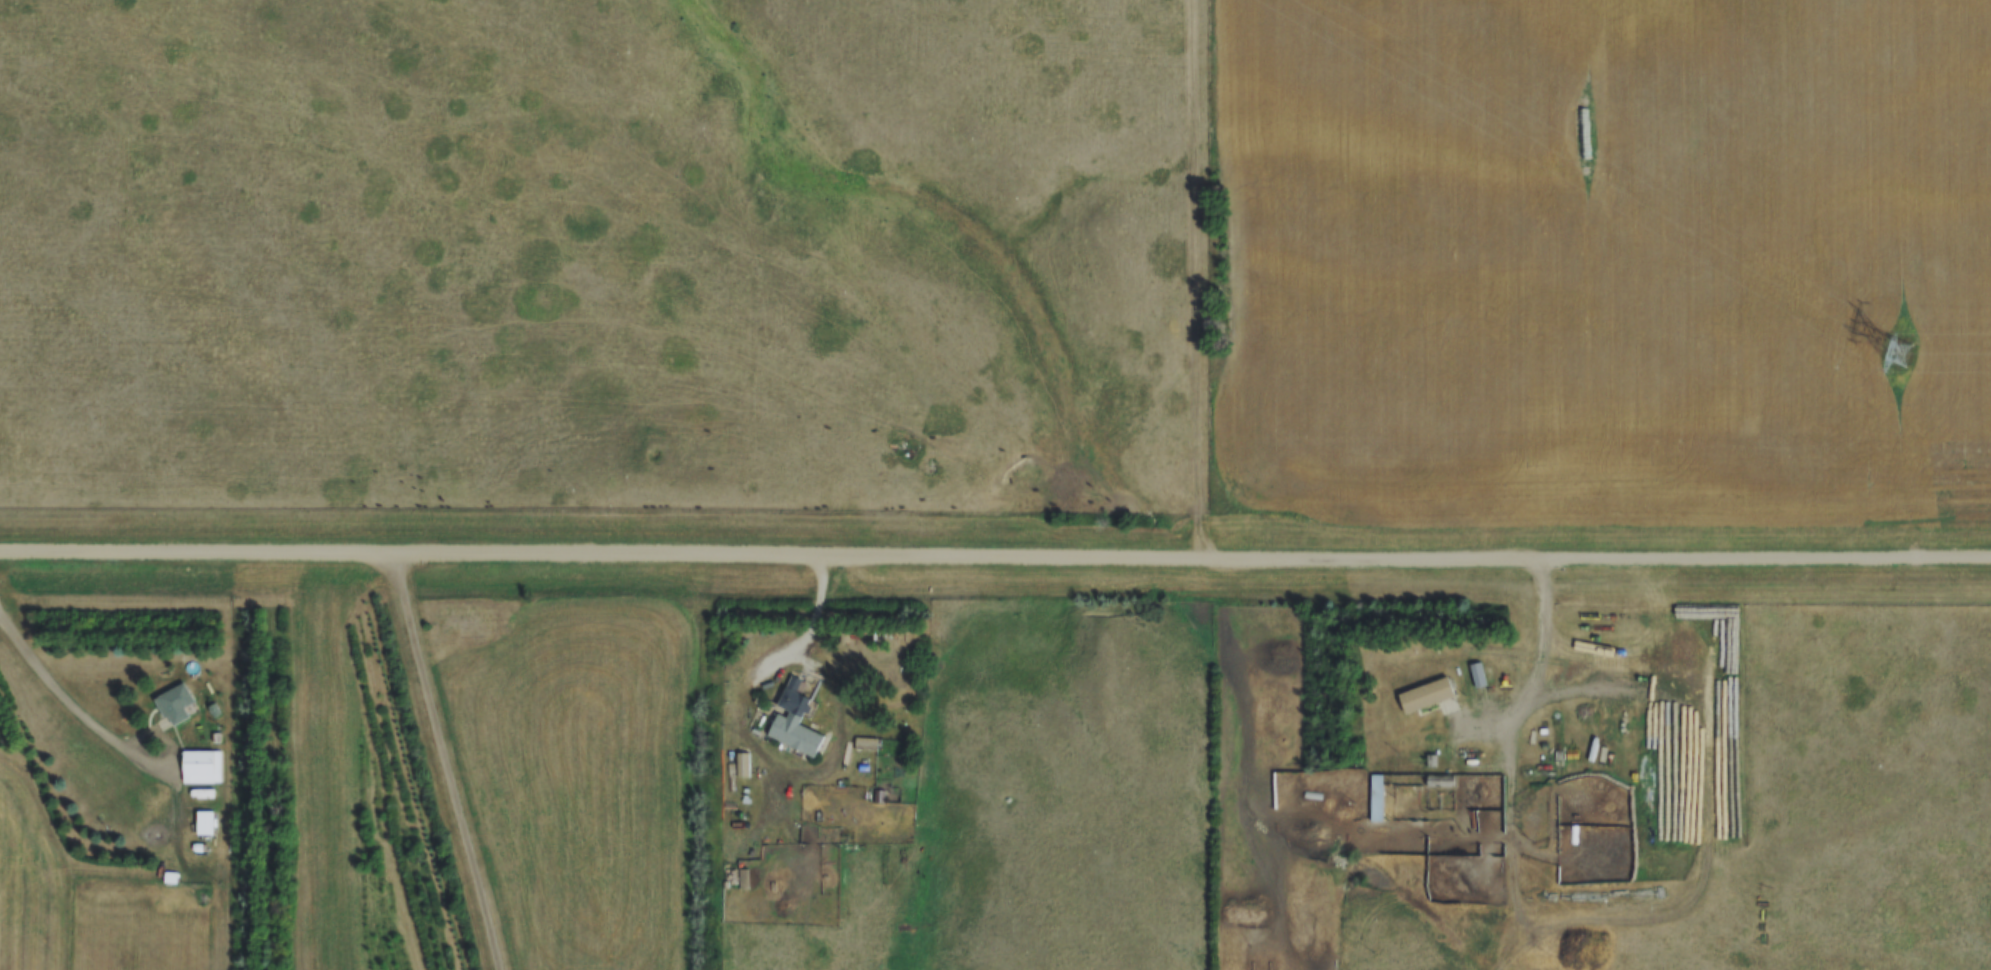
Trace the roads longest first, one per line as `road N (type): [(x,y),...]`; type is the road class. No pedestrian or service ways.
road 1 (residential): [(0,550),(1250,560),(1990,555)]

